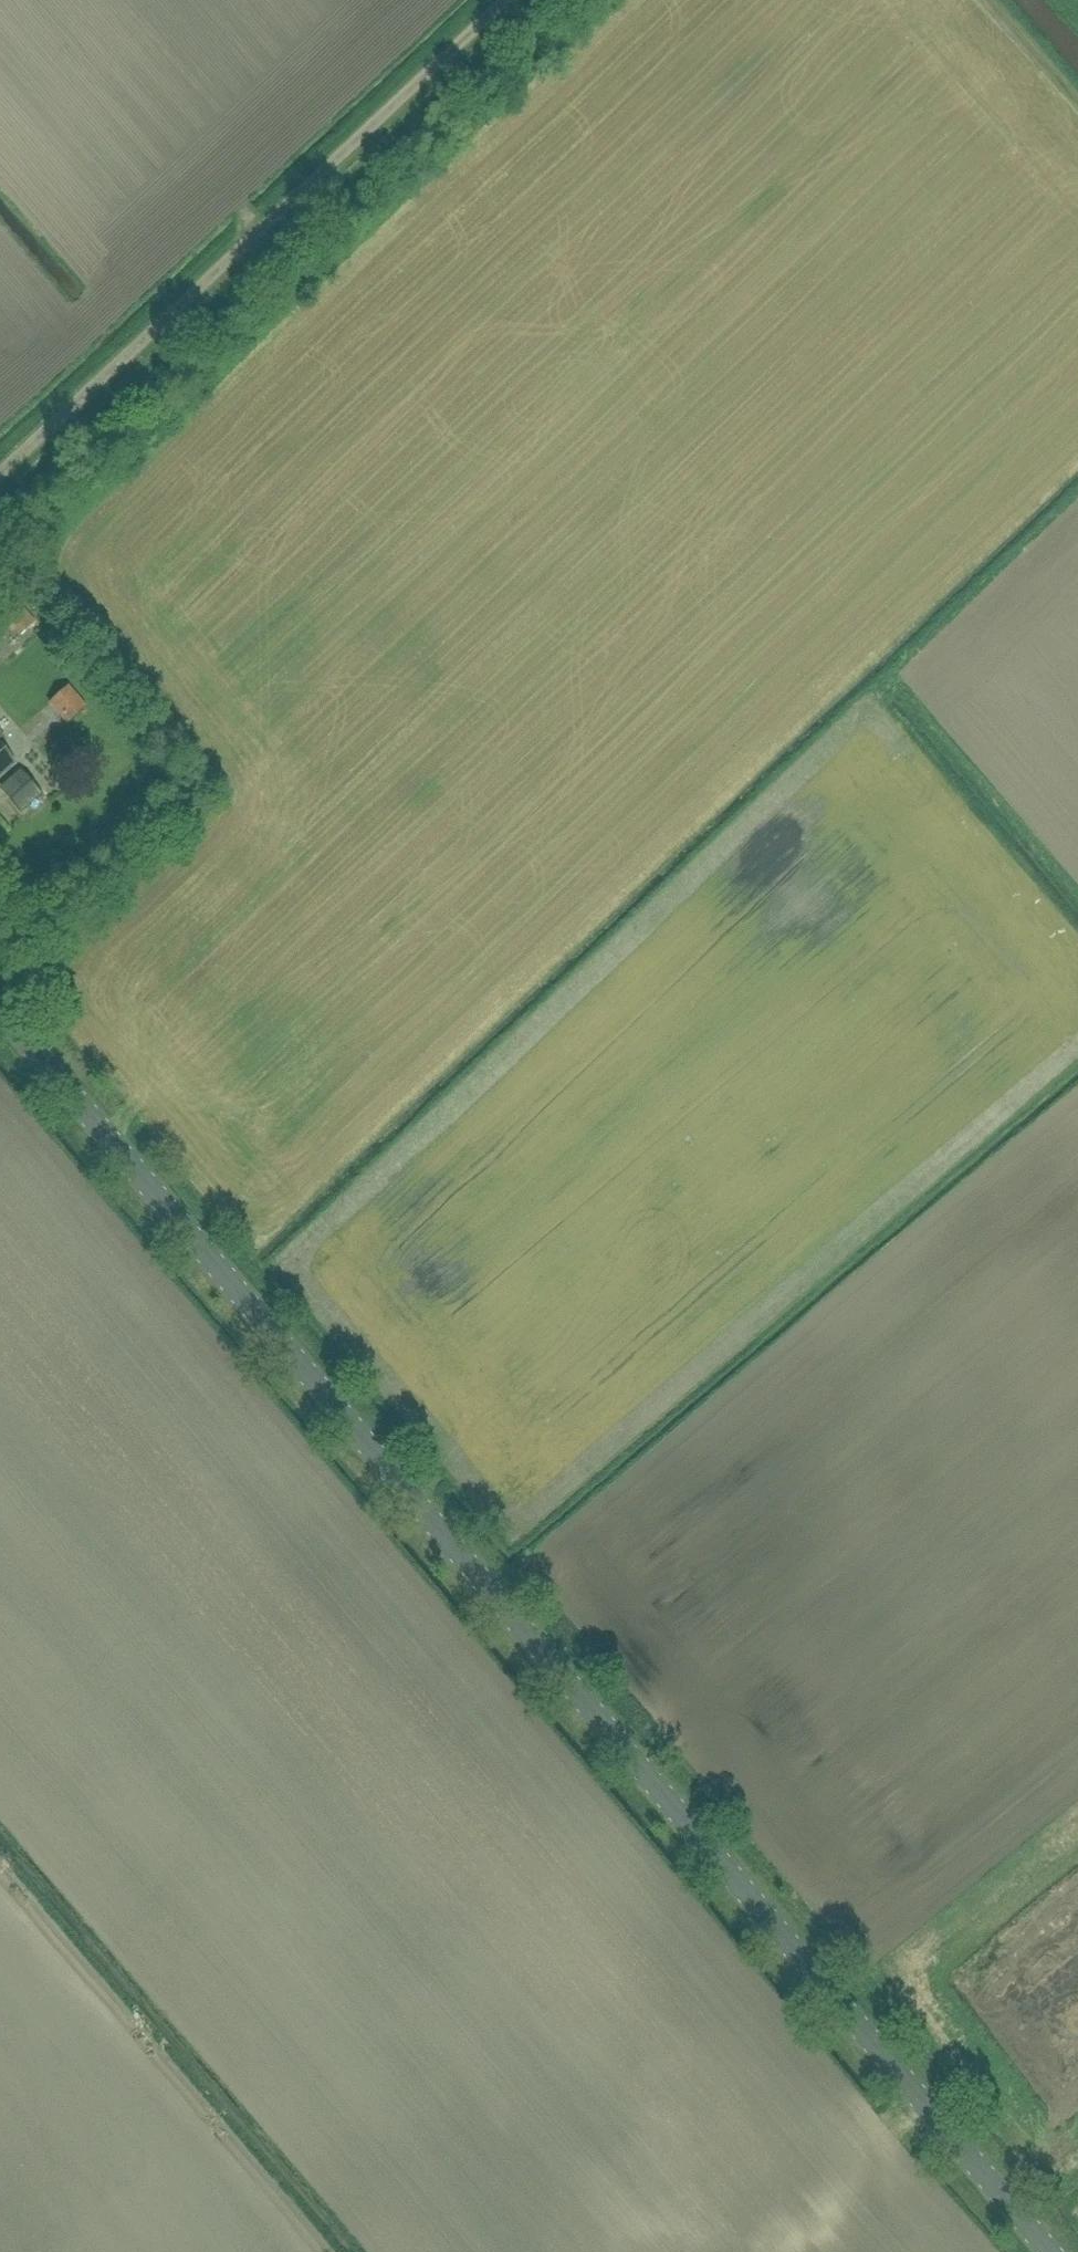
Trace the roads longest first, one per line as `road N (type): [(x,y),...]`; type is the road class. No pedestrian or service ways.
road 1 (tertiary): [(1044,2251),(0,1015)]
road 2 (unclassified): [(0,470),(501,0)]

